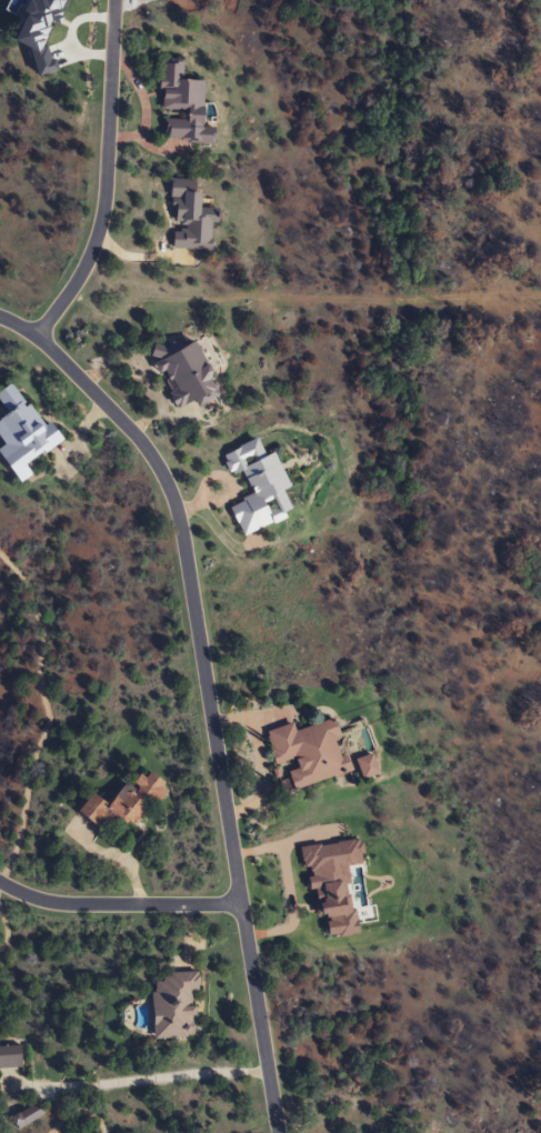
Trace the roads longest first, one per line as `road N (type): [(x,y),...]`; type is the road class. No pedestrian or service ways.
road 1 (residential): [(278,1132),(179,515),(170,487),(134,435),(33,335)]
road 2 (residential): [(33,335),(93,249),(104,205),(114,0)]
road 3 (residential): [(240,904),(51,904),(0,880)]

